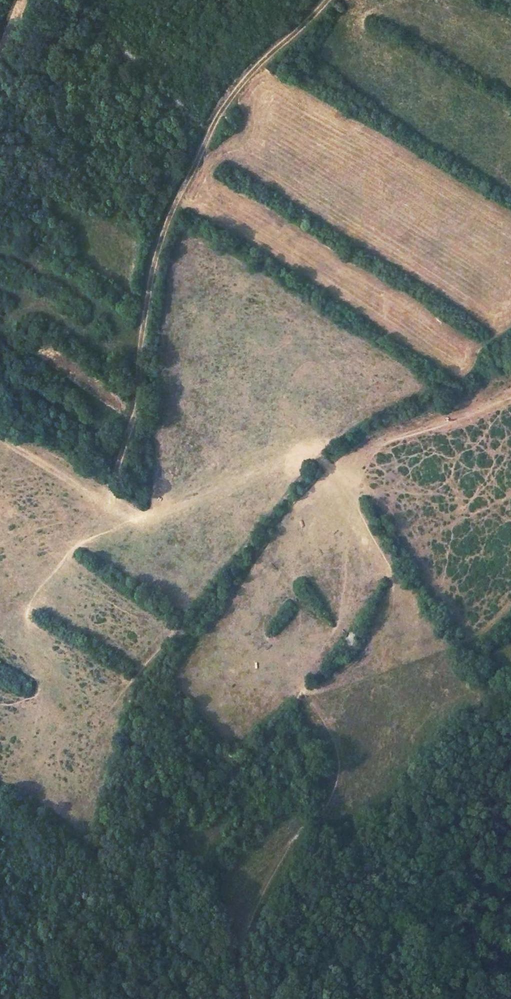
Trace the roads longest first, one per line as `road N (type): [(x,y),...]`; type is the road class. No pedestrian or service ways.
road 1 (track): [(324,0),(233,94),(171,213),(154,263),(136,402),(117,466)]
road 2 (track): [(510,691),(445,759),(388,845),(376,940),(387,998)]

